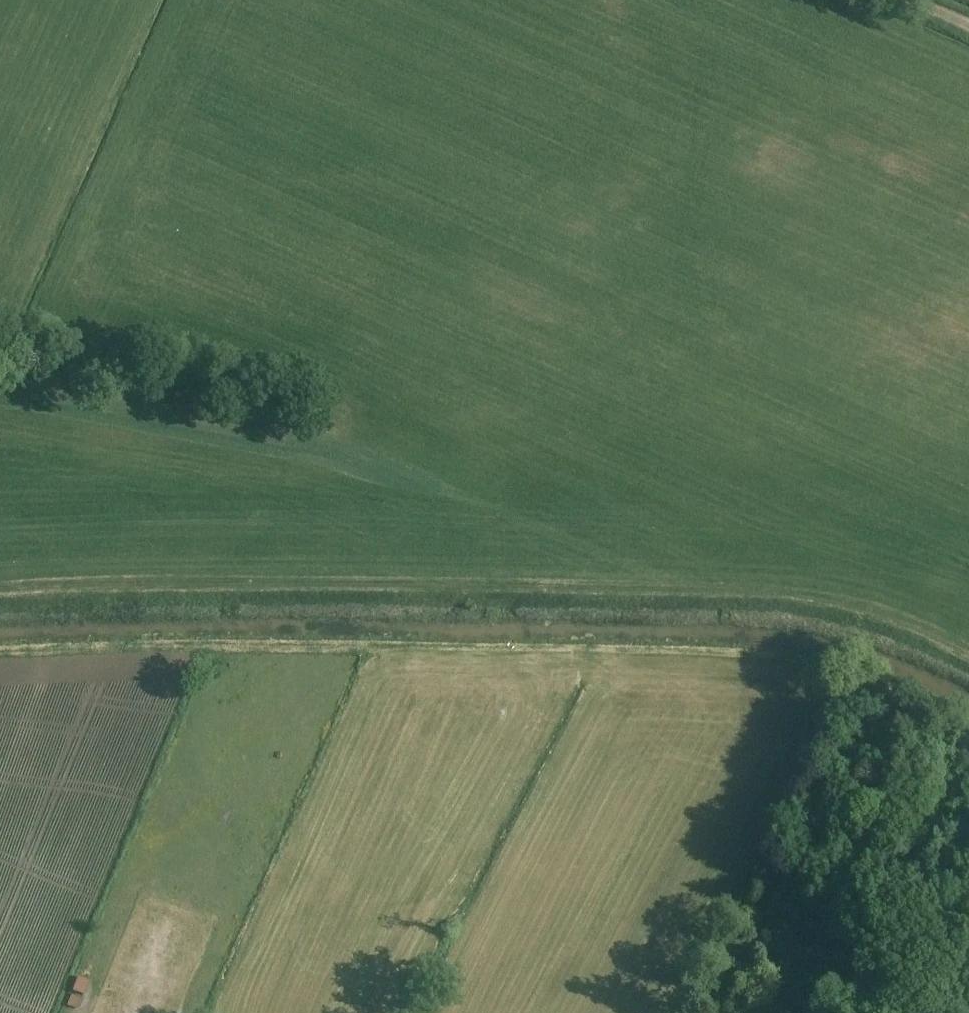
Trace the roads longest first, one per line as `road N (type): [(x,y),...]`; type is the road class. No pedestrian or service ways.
road 1 (track): [(0,599),(216,591),(792,604),(864,617),(968,660)]

